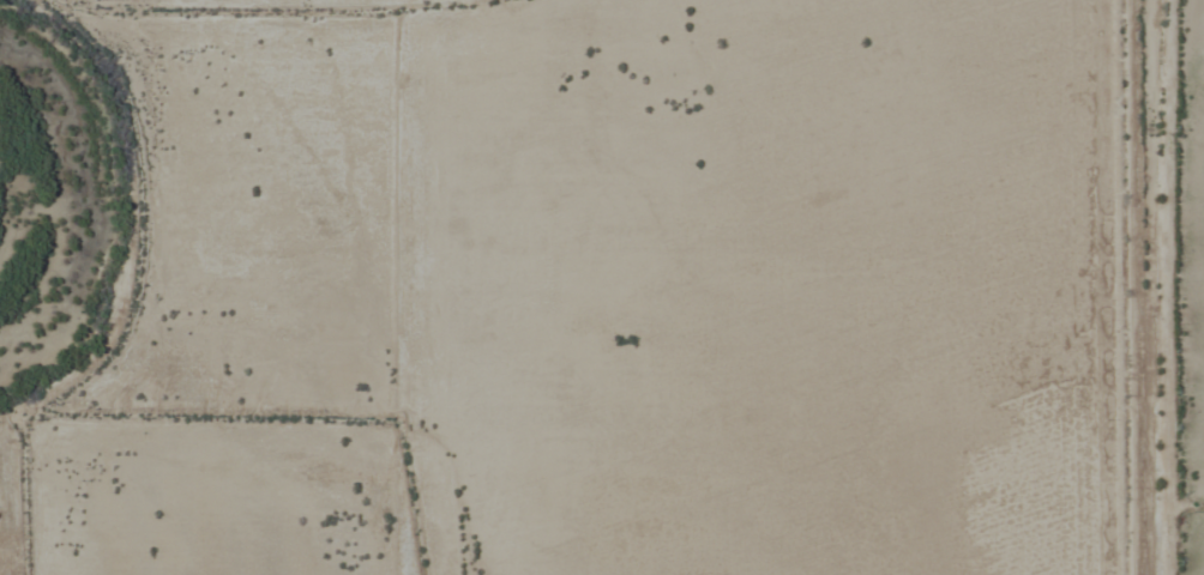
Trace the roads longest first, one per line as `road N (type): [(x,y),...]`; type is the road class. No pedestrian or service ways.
road 1 (track): [(0,458),(124,334),(118,114),(24,0)]

